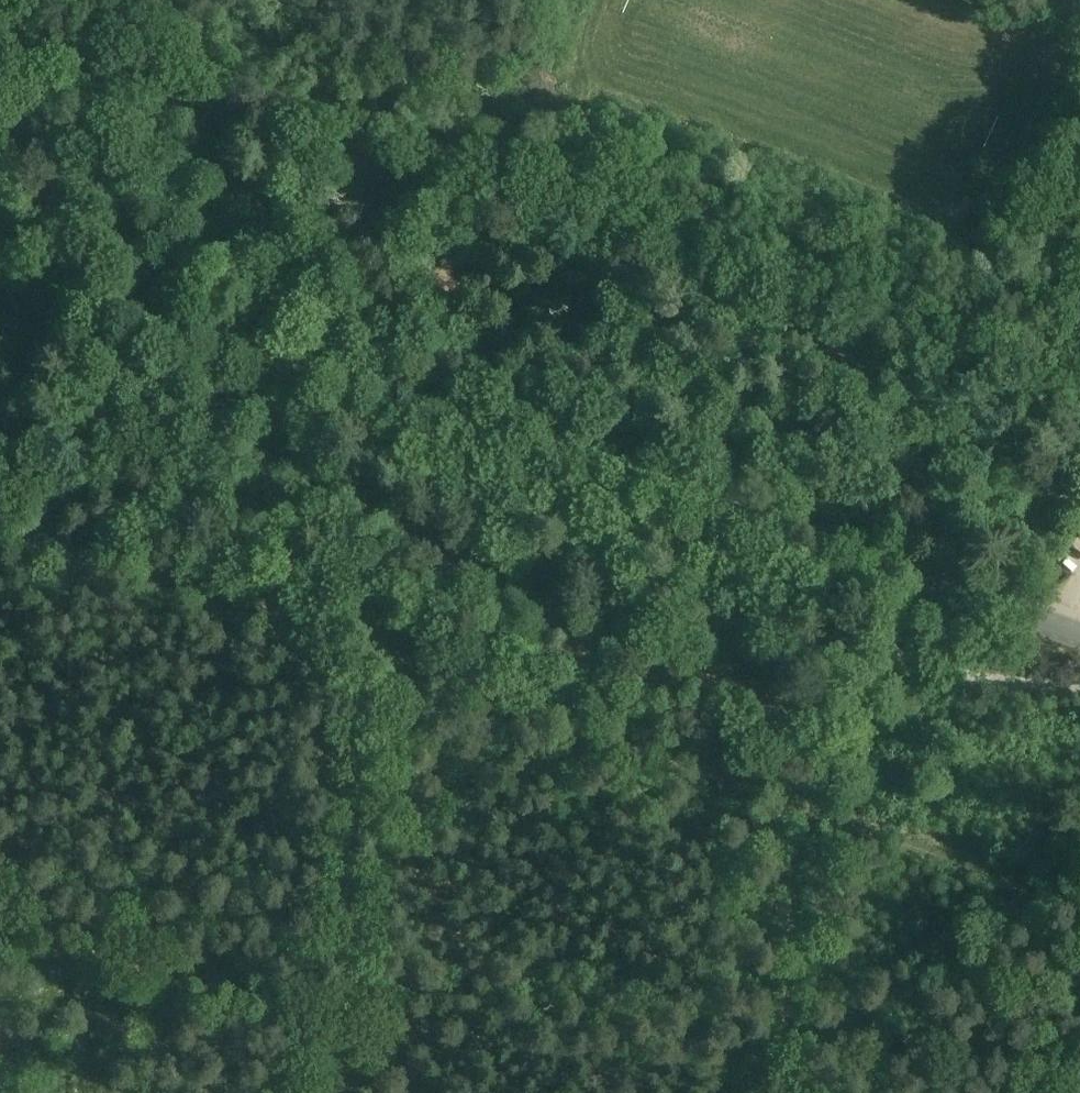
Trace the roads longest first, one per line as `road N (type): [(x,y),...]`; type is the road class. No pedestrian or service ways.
road 1 (tertiary): [(1079,635),(0,260)]
road 2 (track): [(336,1092),(359,658)]
road 3 (track): [(993,605),(1079,469)]

